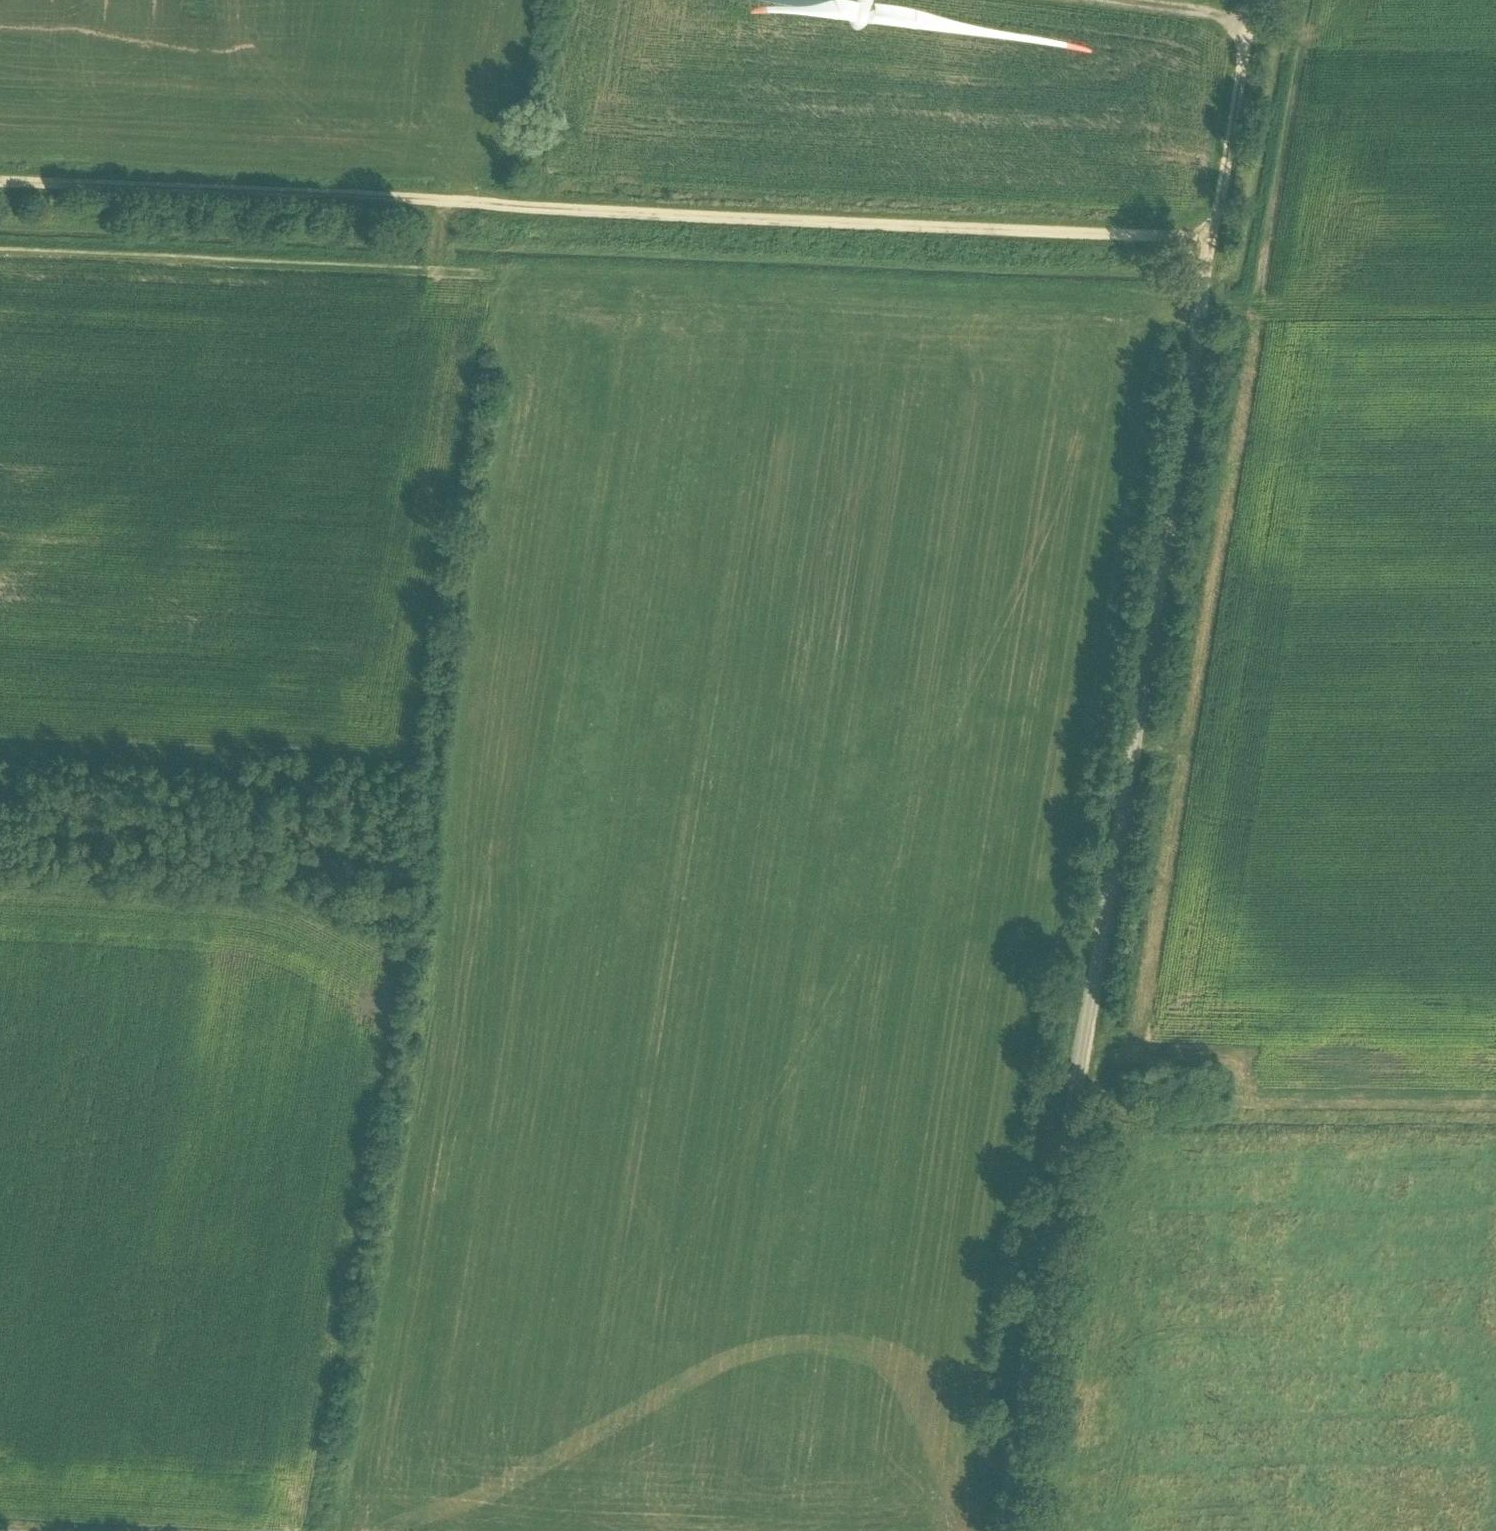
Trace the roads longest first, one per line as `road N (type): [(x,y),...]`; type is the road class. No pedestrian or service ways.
road 1 (unclassified): [(1212,241),(980,1530)]
road 2 (unclassified): [(0,190),(1212,241)]
road 3 (unclassified): [(1212,241),(1256,0)]

